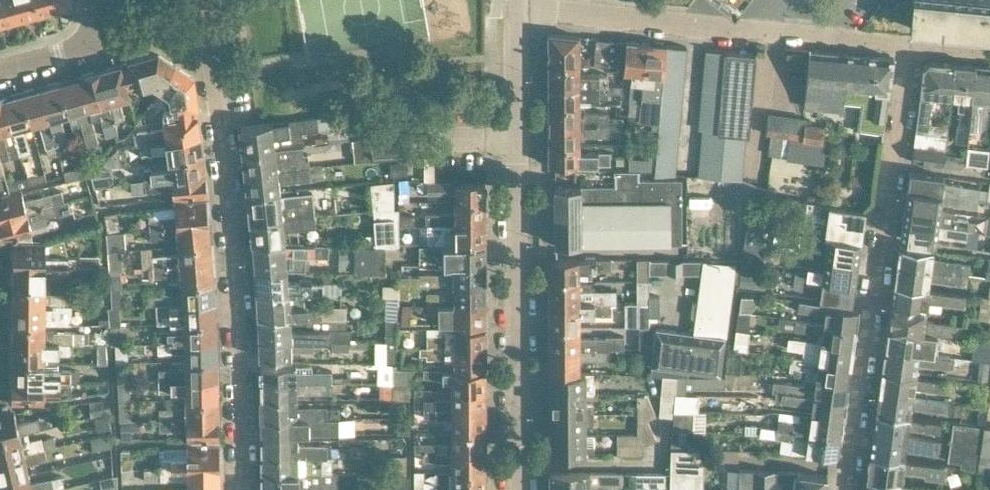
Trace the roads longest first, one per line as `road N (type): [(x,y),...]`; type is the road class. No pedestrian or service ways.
road 1 (residential): [(516,489),(515,10)]
road 2 (residential): [(241,489),(235,262),(201,14)]
road 3 (residential): [(853,489),(909,44)]
road 4 (unclassified): [(515,10),(909,44)]

